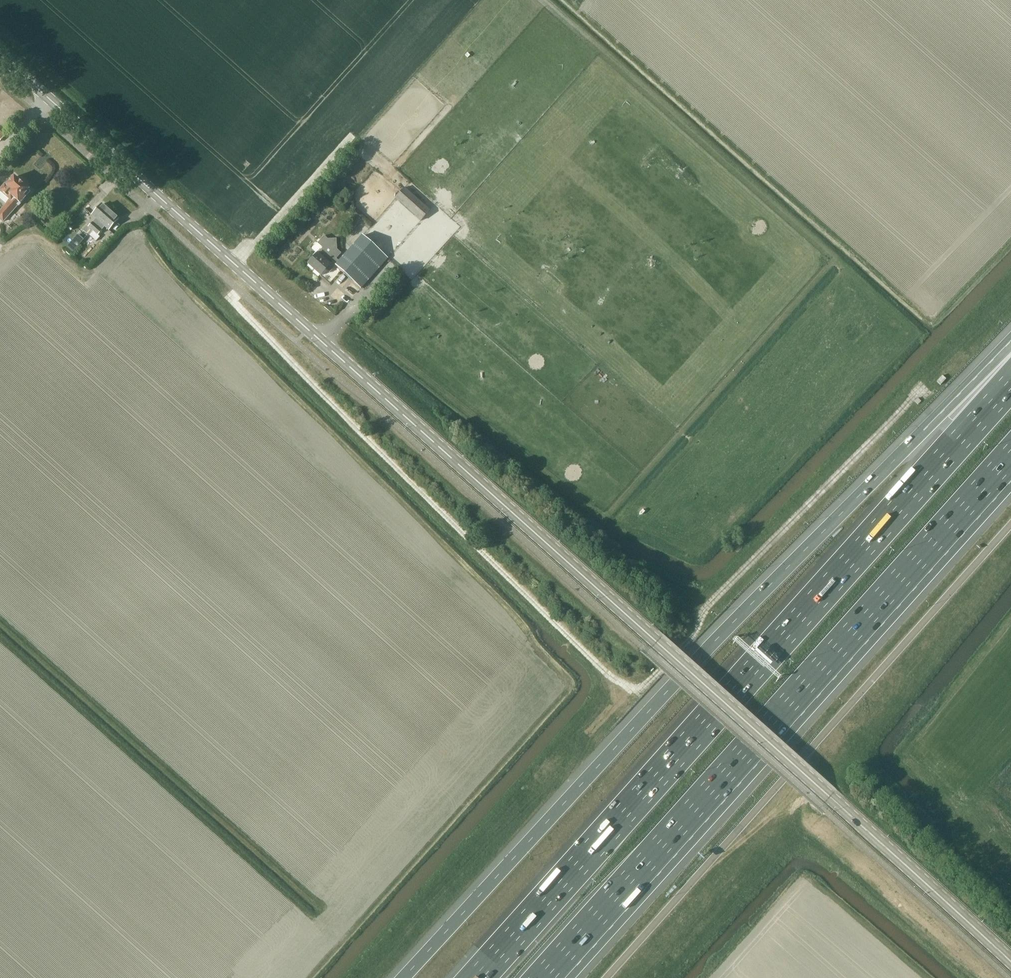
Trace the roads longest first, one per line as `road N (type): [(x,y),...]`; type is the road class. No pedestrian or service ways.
road 1 (secondary): [(1010,964),(0,52)]
road 2 (motorway): [(1010,363),(924,429),(405,977)]
road 3 (motorway): [(1010,382),(478,977)]
road 4 (motorway): [(541,977),(1010,454)]
road 5 (track): [(252,278),(242,289),(250,315),(325,396),(602,669),(634,690)]

